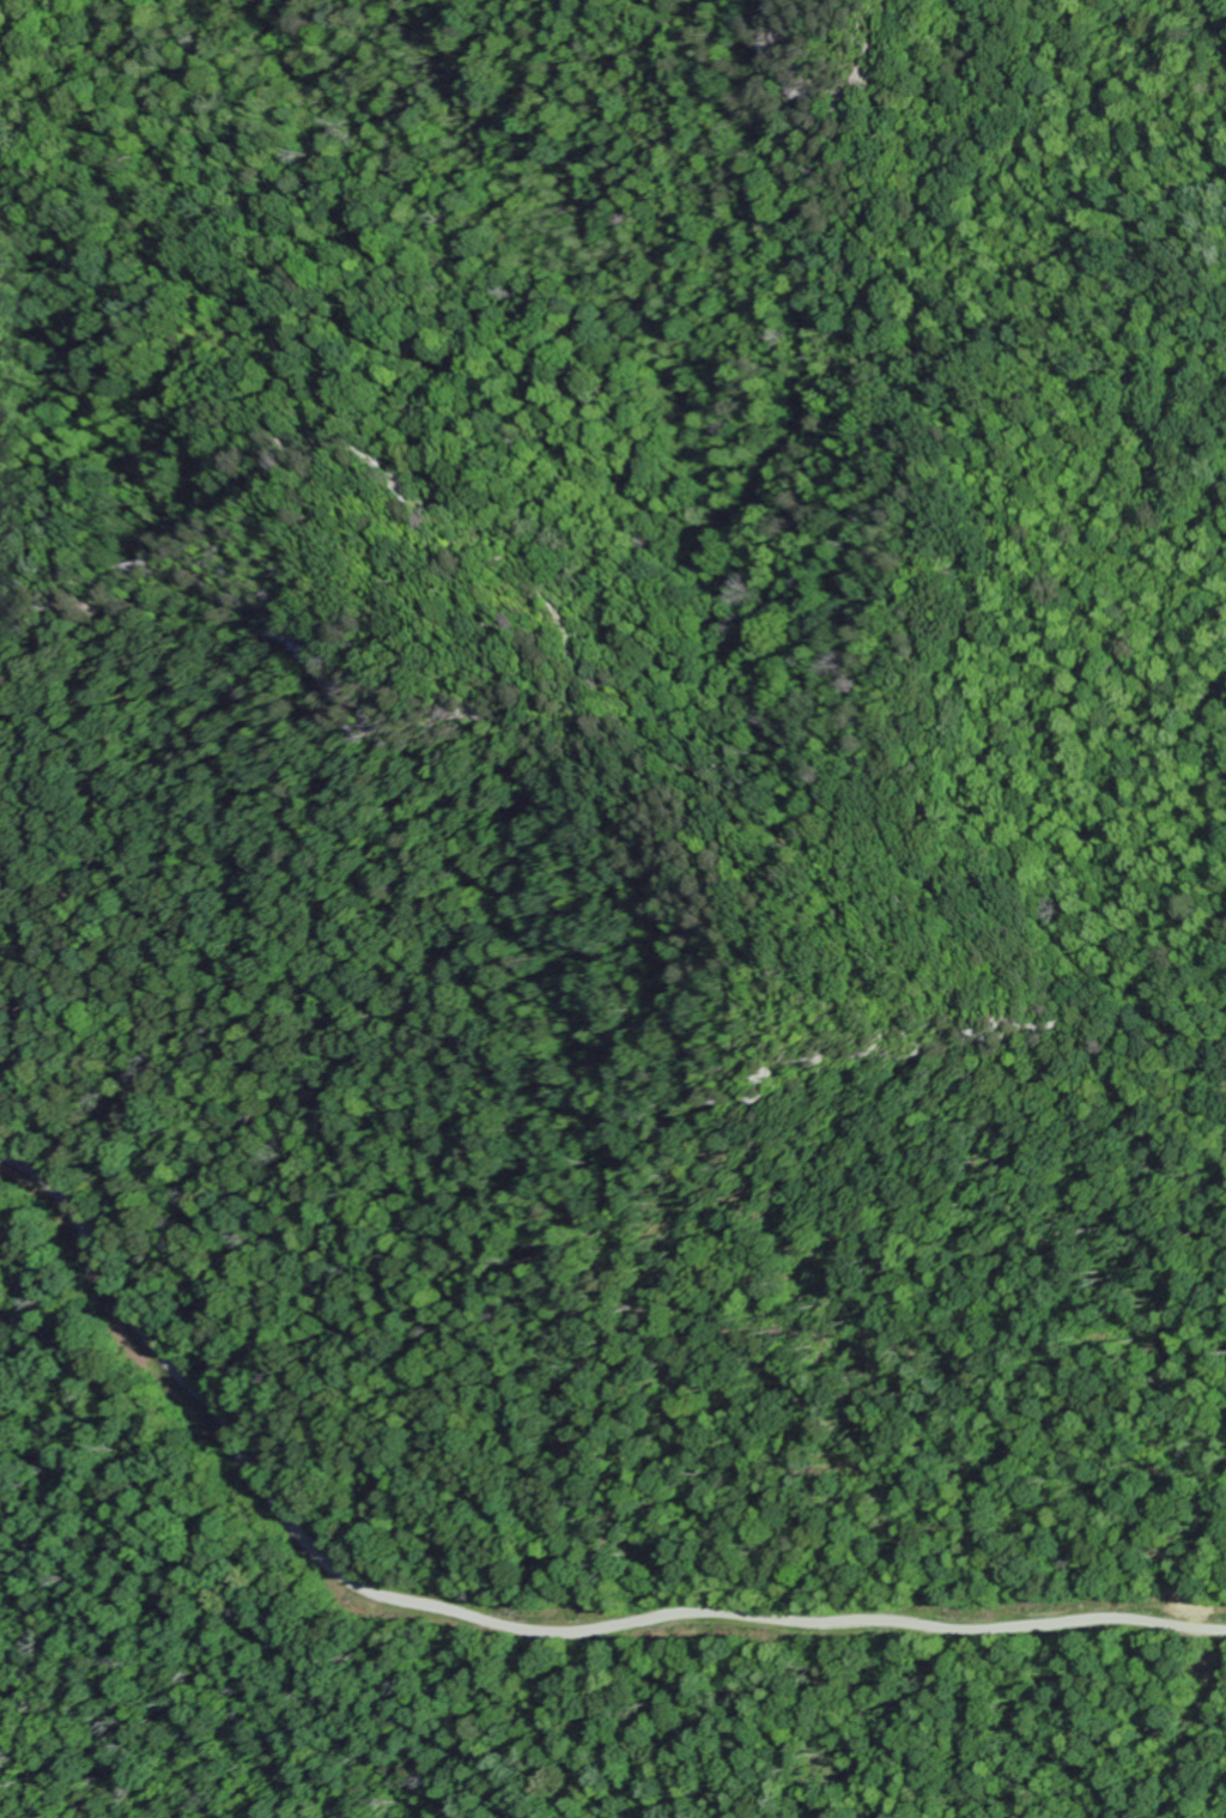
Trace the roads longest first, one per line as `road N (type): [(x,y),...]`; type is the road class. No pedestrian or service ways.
road 1 (residential): [(0,1156),(56,1190),(136,1327),(204,1402),(249,1479),(321,1564),(352,1584),(505,1624),(587,1626),(710,1610),(954,1629),(1081,1617),(1225,1628)]

